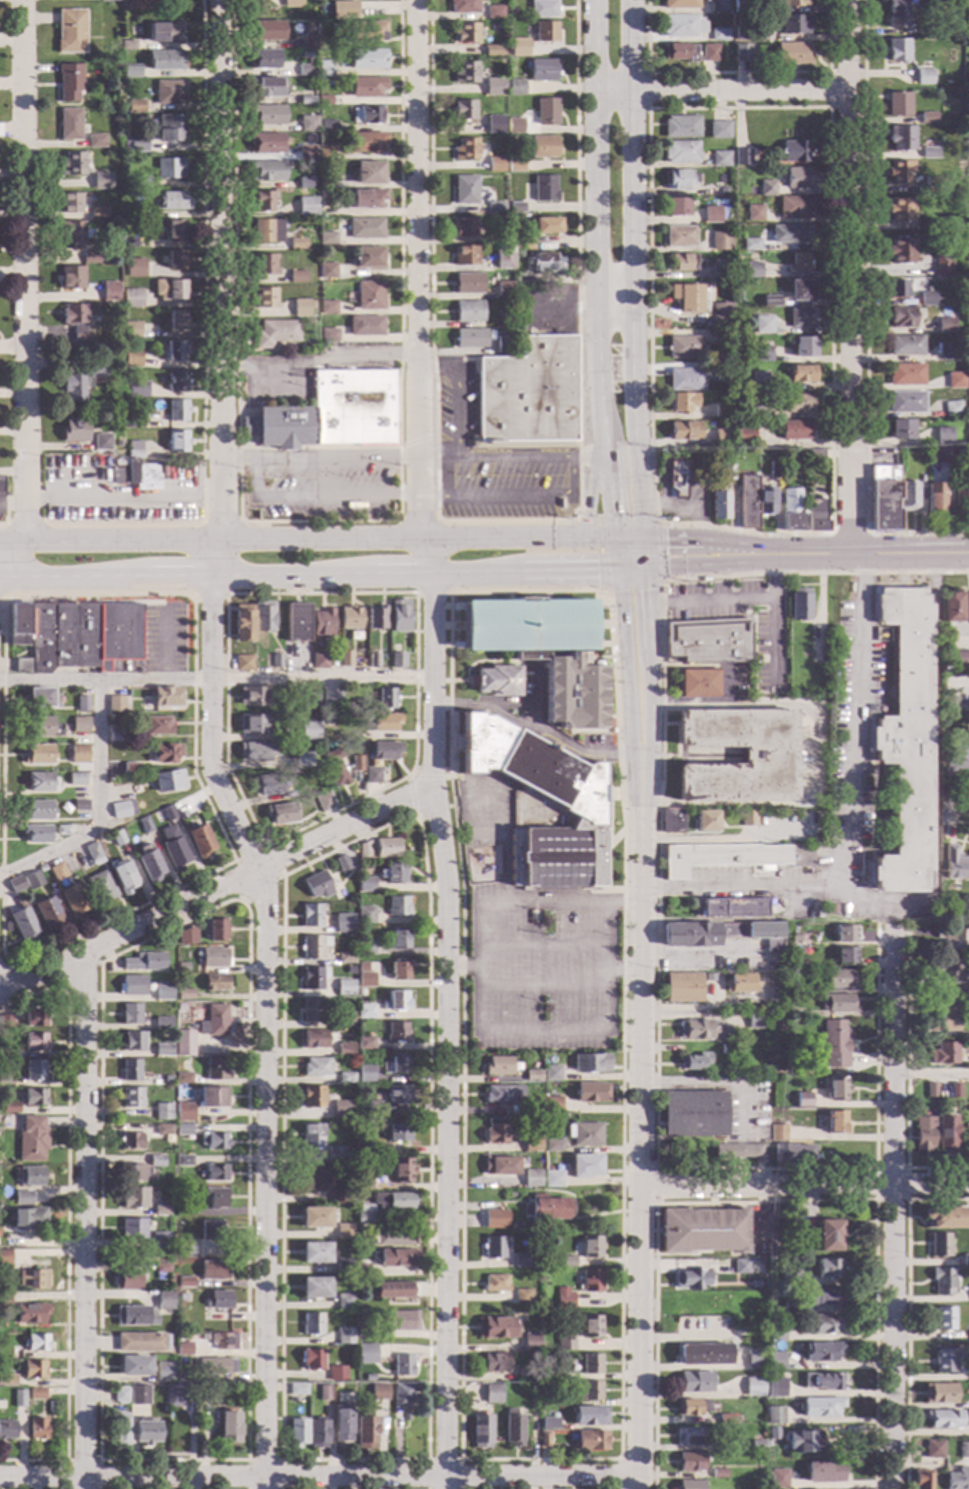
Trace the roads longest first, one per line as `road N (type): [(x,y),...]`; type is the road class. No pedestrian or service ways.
road 1 (residential): [(212,579),(210,767),(265,896),(265,1488)]
road 2 (residential): [(429,578),(431,789),(447,887),(445,1488)]
road 3 (tertiary): [(636,733),(636,1488)]
road 4 (primary): [(642,538),(0,545)]
road 5 (residential): [(636,1479),(0,1478)]
road 6 (residential): [(892,928),(892,1488)]
road 7 (residential): [(845,0),(850,556)]
road 8 (residential): [(22,0),(23,524),(13,545)]
road 9 (residential): [(418,0),(423,543)]
road 10 (residential): [(76,958),(84,982),(82,1488)]
road 11 (residential): [(431,789),(0,994)]
road 12 (residential): [(218,0),(219,459)]
road 13 (residential): [(968,1185),(639,1188)]
road 14 (tertiary): [(635,299),(628,0)]
road 15 (residential): [(846,92),(595,93)]
road 16 (tertiary): [(642,538),(635,299)]
road 17 (tertiary): [(595,93),(598,301)]
road 18 (tertiary): [(618,574),(636,733)]
road 19 (primary): [(212,579),(371,578)]
road 20 (tertiary): [(598,301),(605,454)]
road 21 (primary): [(0,580),(147,580)]
road 22 (tertiary): [(644,670),(642,538)]
road 23 (primary): [(645,572),(770,562)]

